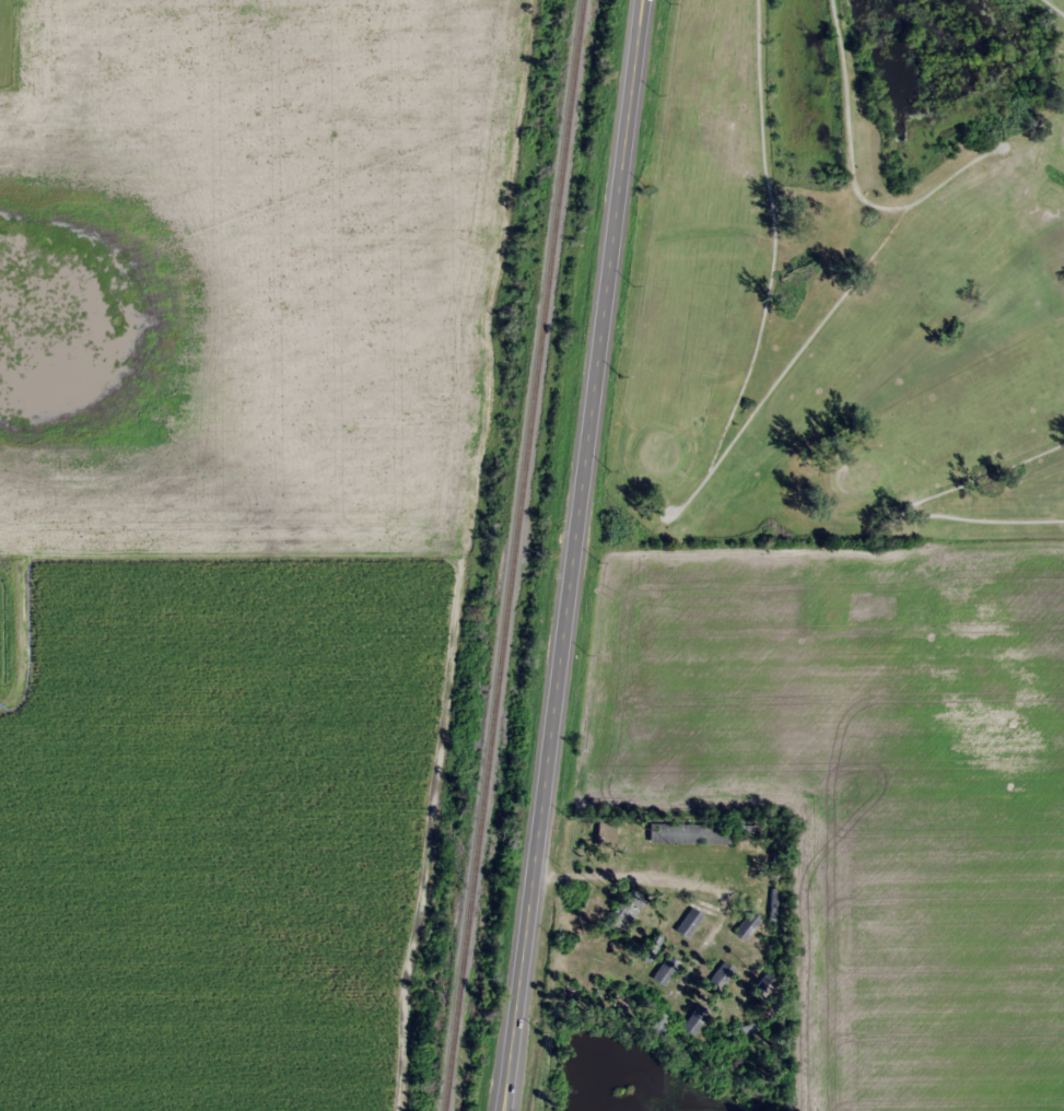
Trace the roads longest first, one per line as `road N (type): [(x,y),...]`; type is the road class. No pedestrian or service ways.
road 1 (secondary): [(503,1110),(648,0)]

